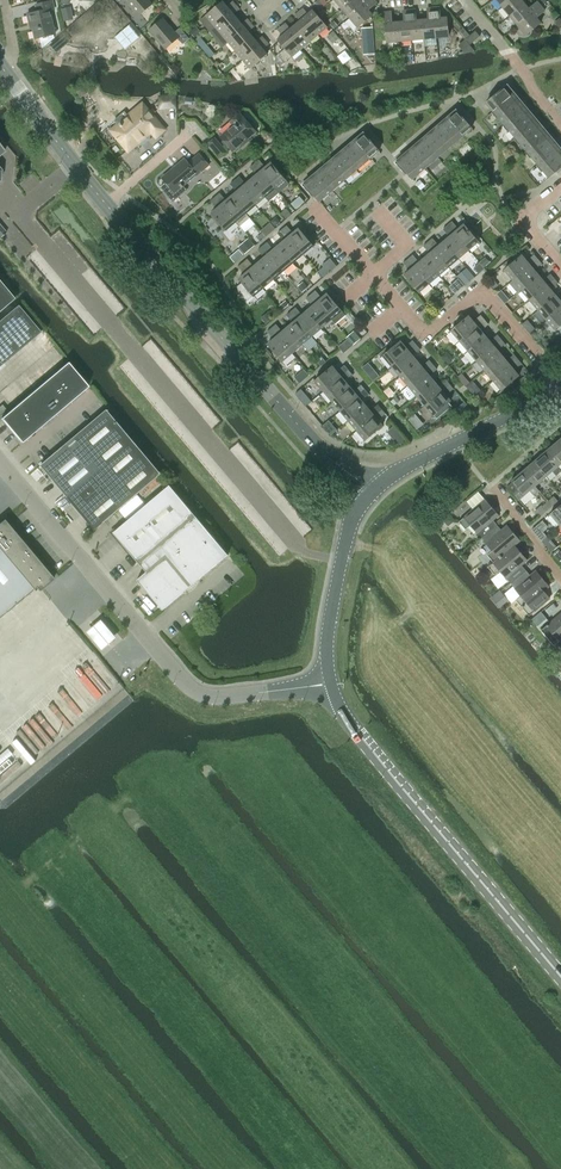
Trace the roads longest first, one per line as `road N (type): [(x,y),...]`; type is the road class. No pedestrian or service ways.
road 1 (unclassified): [(0,459),(191,686),(219,697),(328,686)]
road 2 (tertiary): [(369,493),(106,205)]
road 3 (secondary): [(560,975),(335,704),(328,686)]
road 4 (residential): [(558,383),(483,297),(433,330),(418,326),(315,207)]
road 5 (tertiary): [(369,493),(408,463),(558,383)]
road 6 (secondary): [(328,686),(324,657),(341,564),(356,508),(369,493)]
road 7 (tertiary): [(106,205),(3,68)]
road 8 (residential): [(560,125),(465,0)]

